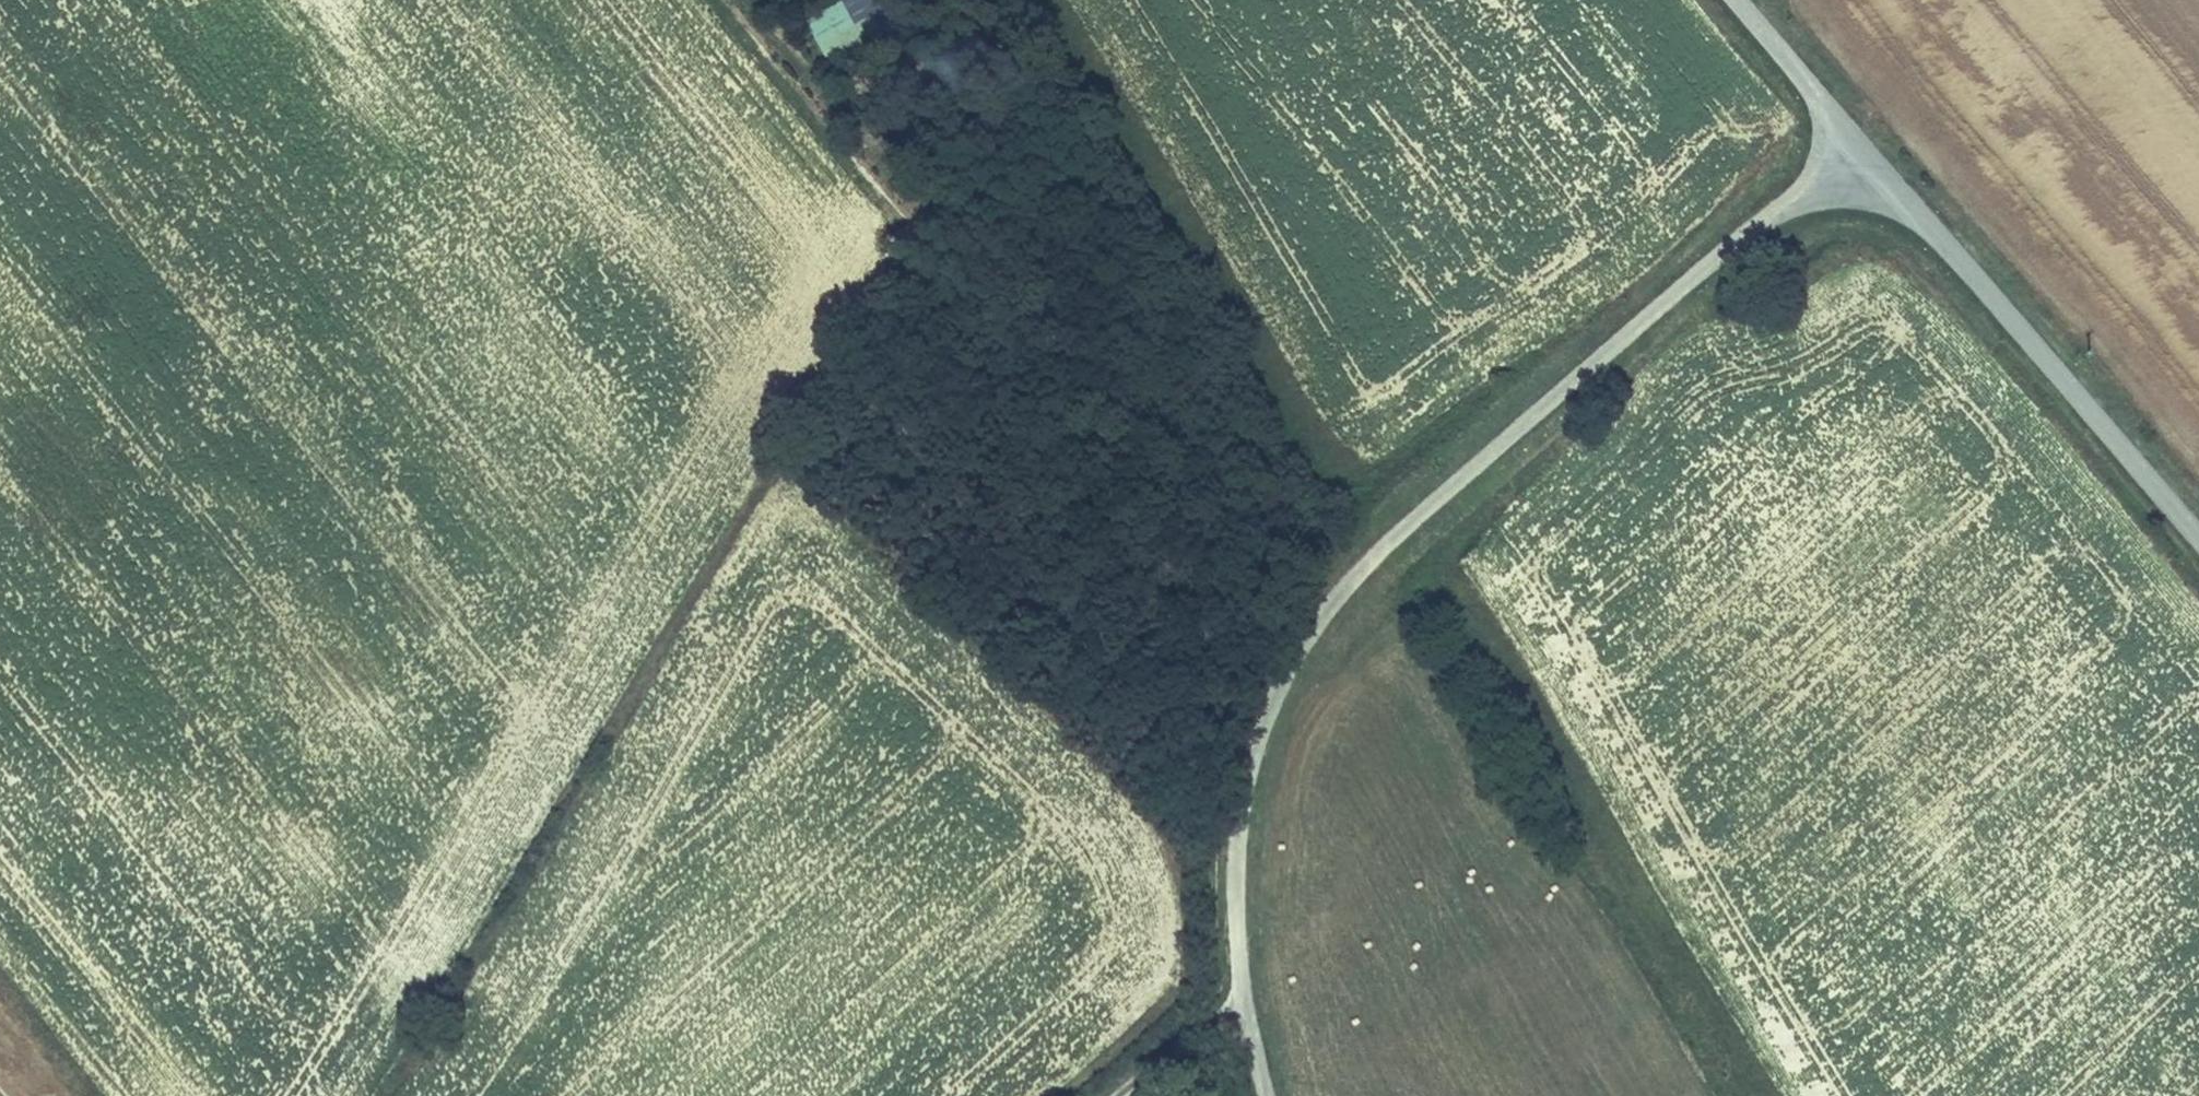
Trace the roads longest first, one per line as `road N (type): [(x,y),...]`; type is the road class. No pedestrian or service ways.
road 1 (unclassified): [(1267,1095),(1240,968),(1236,840),(1259,726),(1319,614),(1355,572),(1690,281),(1865,151)]
road 2 (tertiary): [(2198,541),(1865,151)]
road 3 (tertiary): [(1865,151),(1737,0)]

